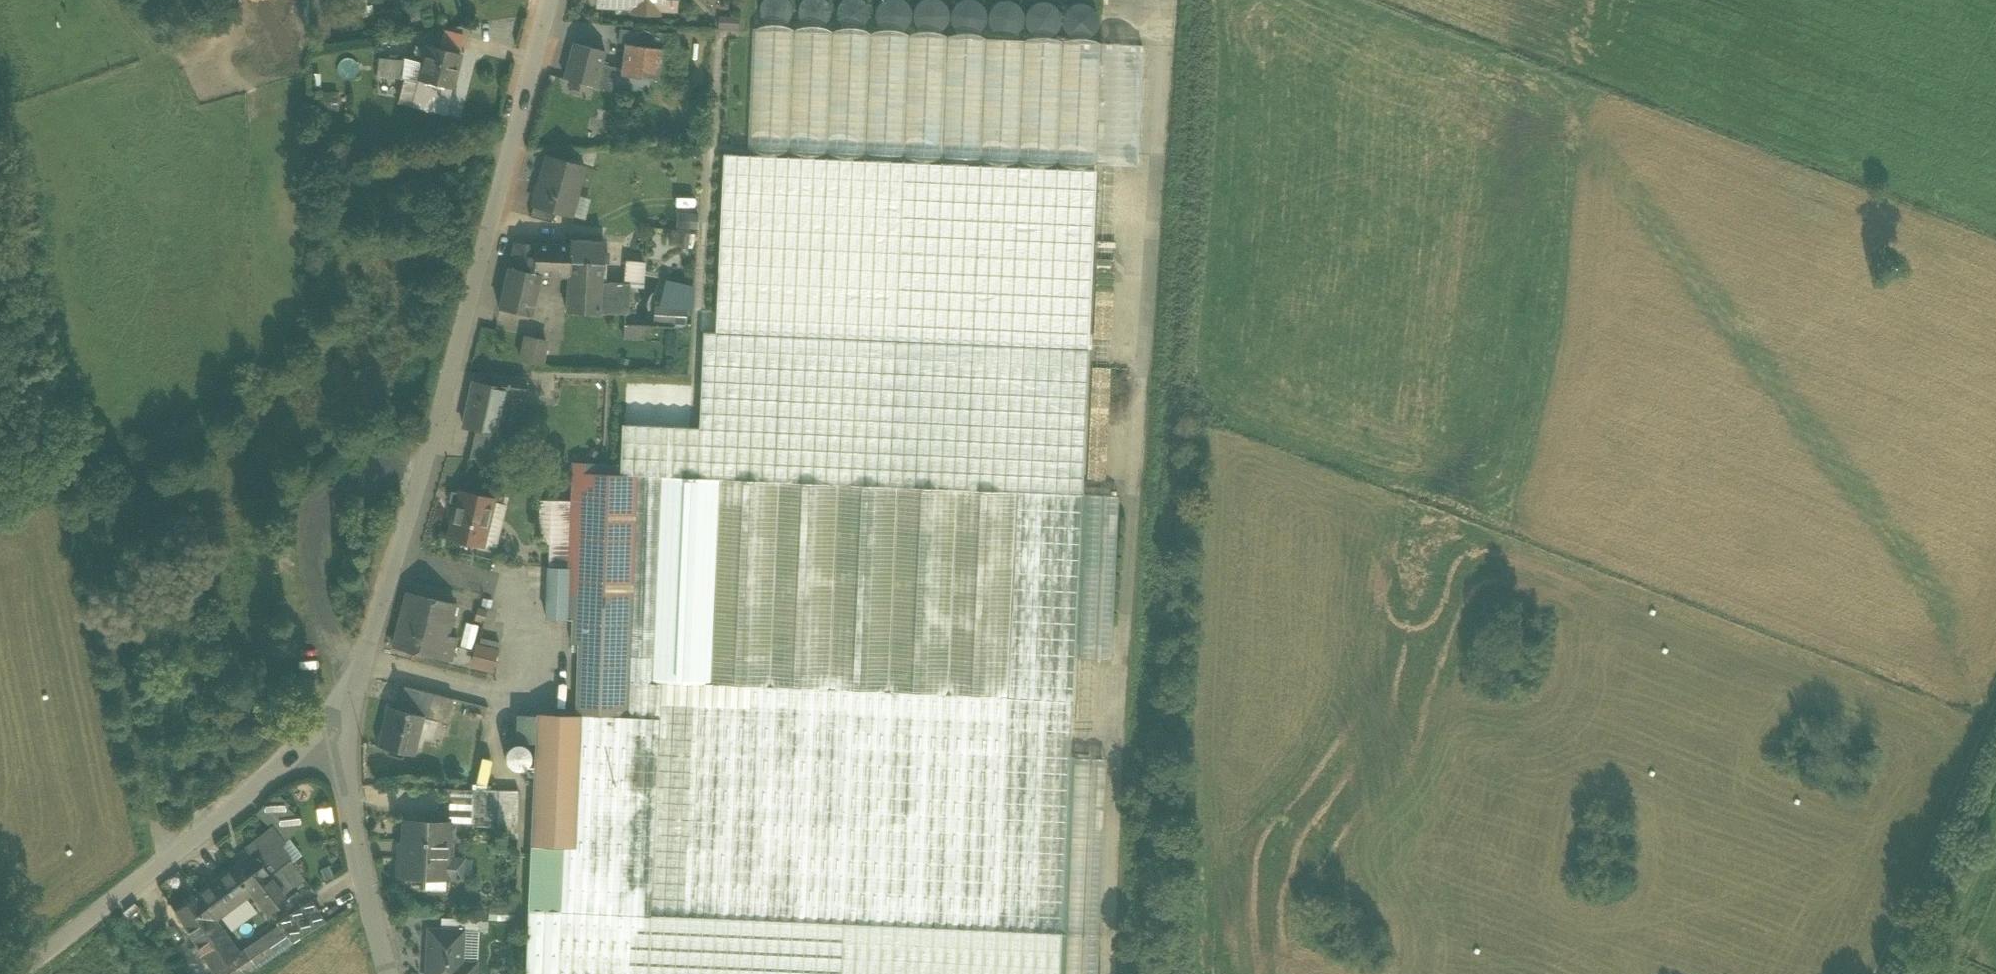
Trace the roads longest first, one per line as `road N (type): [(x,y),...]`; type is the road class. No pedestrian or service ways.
road 1 (track): [(0,119),(163,864)]
road 2 (residential): [(343,721),(426,465),(548,0)]
road 3 (residential): [(23,973),(343,721)]
road 4 (track): [(1880,973),(1995,712)]
road 5 (residential): [(389,973),(343,771),(343,721)]
road 6 (track): [(1929,973),(1995,823)]

